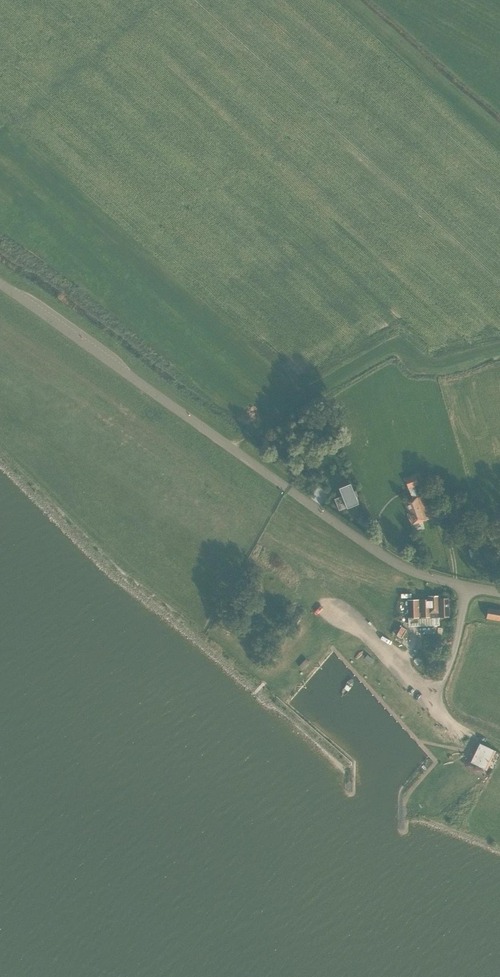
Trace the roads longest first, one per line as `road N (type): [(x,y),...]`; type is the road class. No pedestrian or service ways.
road 1 (tertiary): [(499,592),(402,567),(0,283)]

